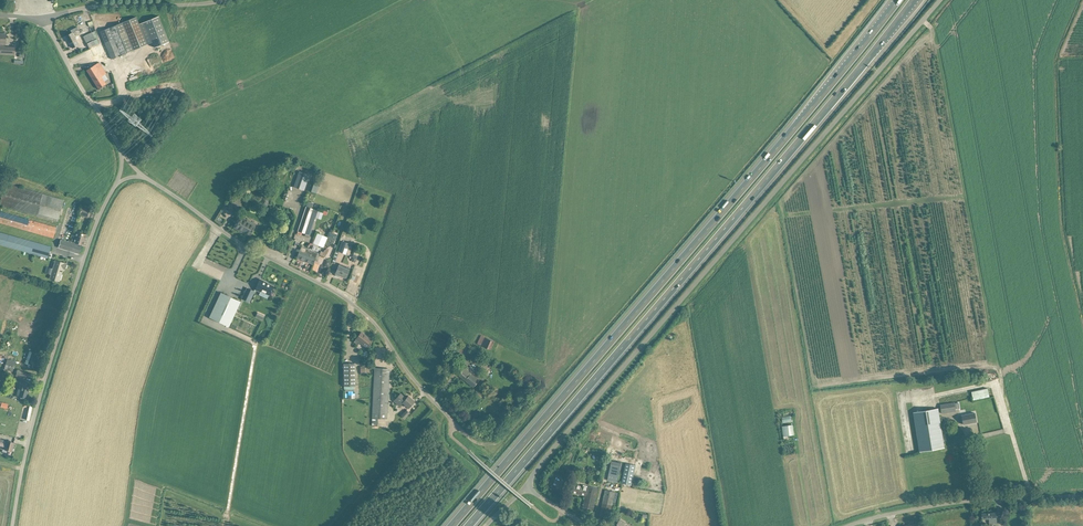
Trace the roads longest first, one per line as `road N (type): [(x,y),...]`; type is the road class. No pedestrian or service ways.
road 1 (motorway): [(898,0),(451,525)]
road 2 (motorway): [(468,525),(914,0)]
road 3 (unclassified): [(529,487),(539,467),(945,0)]
road 4 (unclassified): [(452,421),(354,305),(143,176)]
road 5 (unclassified): [(13,525),(53,354),(94,229),(118,182)]
road 6 (unclassified): [(847,525),(955,503),(1082,496)]
road 7 (unclassified): [(42,17),(220,0)]
road 8 (unclassified): [(121,149),(42,17)]
road 9 (track): [(549,385),(495,444),(474,441),(452,421)]

